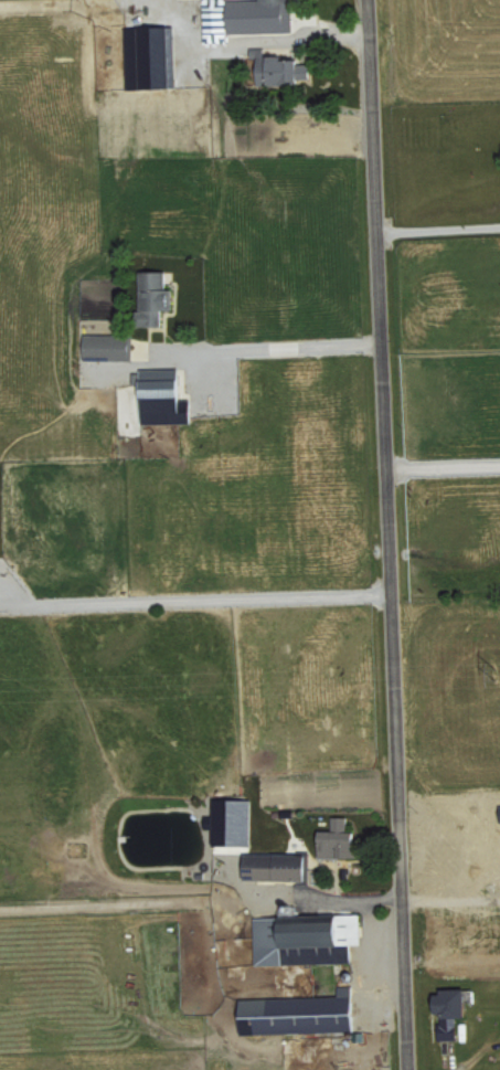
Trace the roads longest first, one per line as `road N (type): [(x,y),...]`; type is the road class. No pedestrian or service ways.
road 1 (tertiary): [(374,0),(412,1069)]

